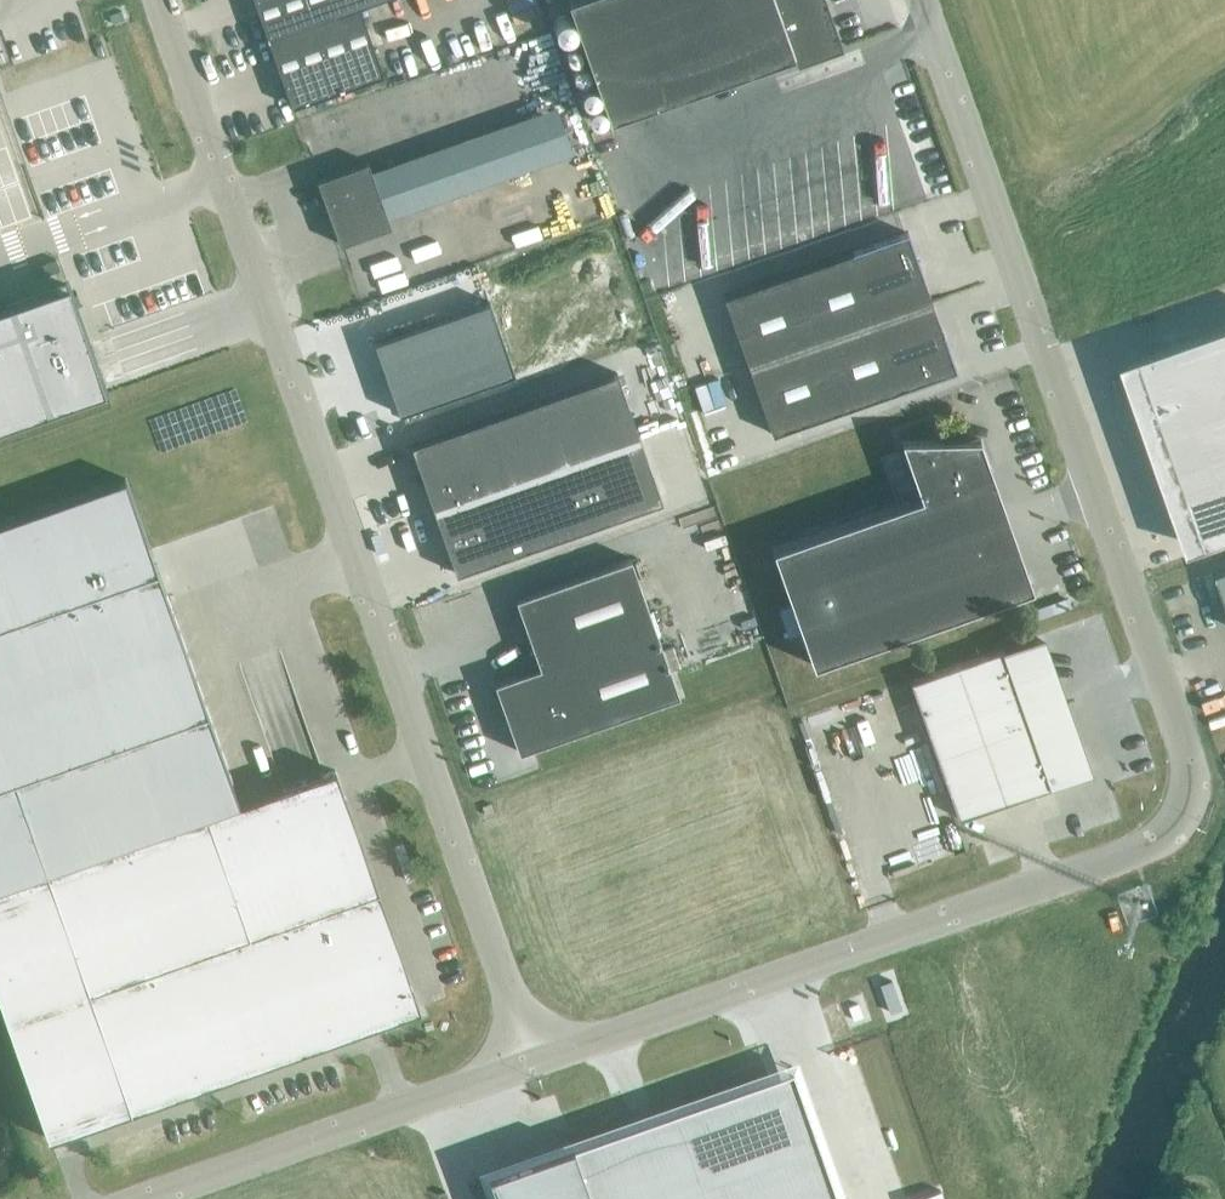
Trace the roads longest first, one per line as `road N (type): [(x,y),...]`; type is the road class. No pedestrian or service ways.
road 1 (unclassified): [(920,0),(1185,750),(1192,802),(1172,831),(1144,847),(534,1066)]
road 2 (unclassified): [(159,0),(534,1066)]
road 3 (unclassified): [(534,1066),(162,1198)]

